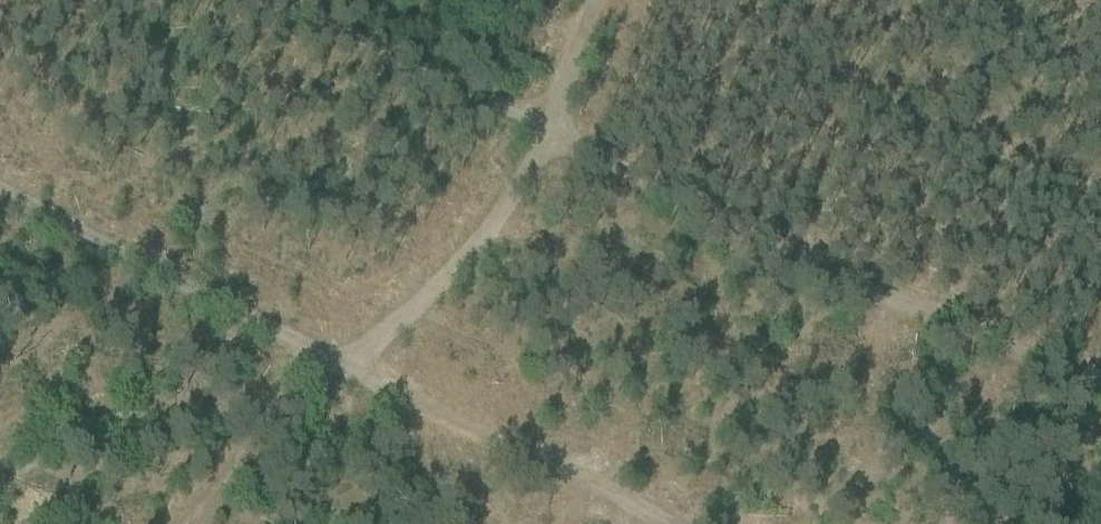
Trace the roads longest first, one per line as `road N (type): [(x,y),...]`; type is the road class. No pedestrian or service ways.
road 1 (track): [(1100,398),(260,0)]
road 2 (track): [(597,0),(490,237),(340,366),(286,401),(0,449)]
road 3 (track): [(644,523),(0,195)]

